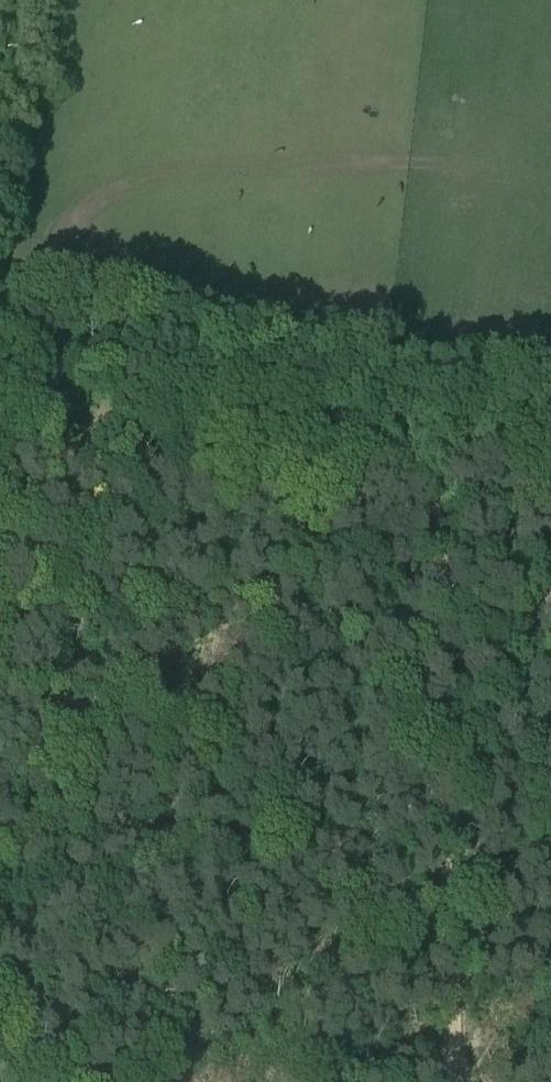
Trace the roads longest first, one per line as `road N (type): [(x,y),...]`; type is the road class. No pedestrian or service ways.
road 1 (track): [(550,584),(466,708),(448,756),(455,1081)]
road 2 (track): [(448,756),(448,509),(484,376)]
road 3 (track): [(448,509),(375,357)]

